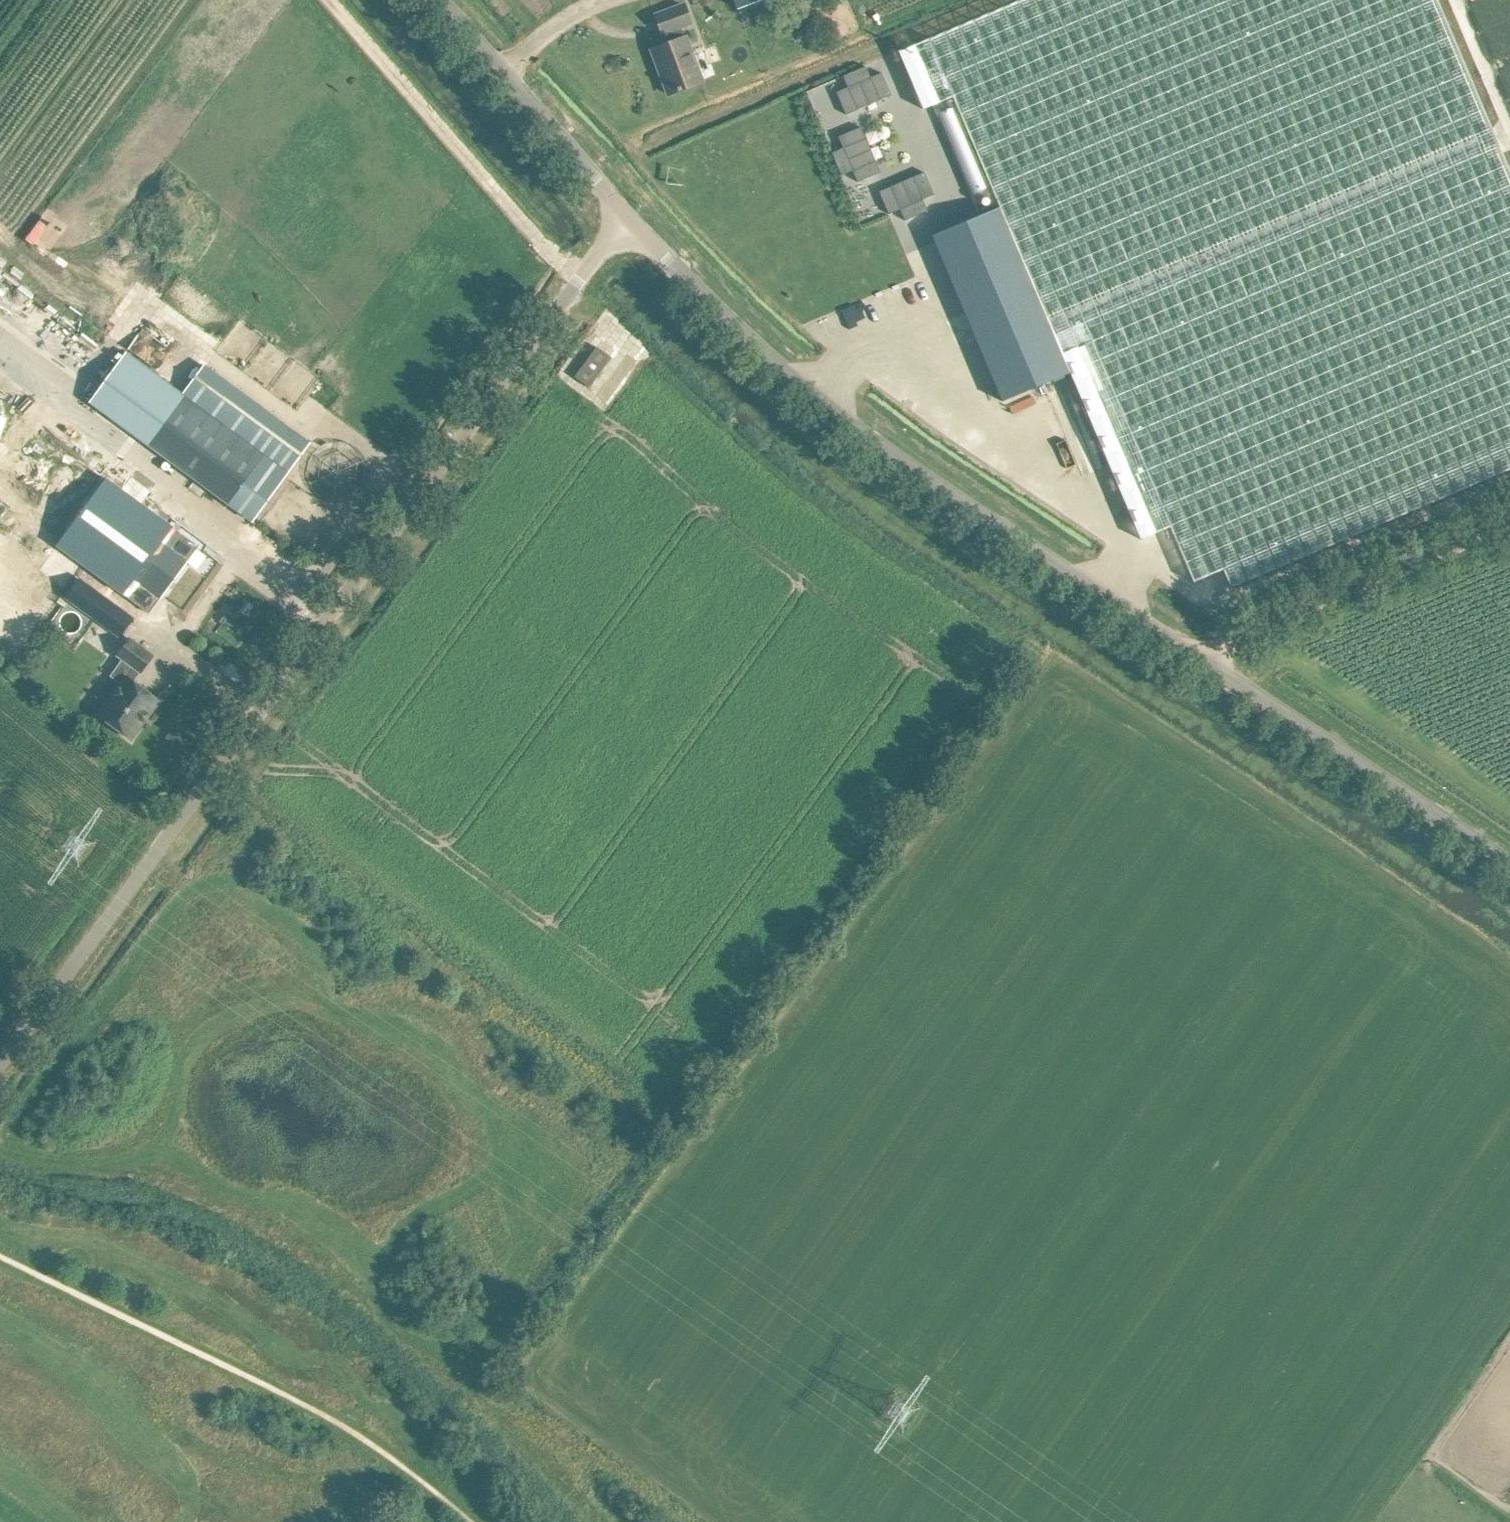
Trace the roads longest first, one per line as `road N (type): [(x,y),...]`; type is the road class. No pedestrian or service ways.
road 1 (unclassified): [(1509,864),(867,437),(757,344),(626,216)]
road 2 (unclassified): [(0,1062),(626,216)]
road 3 (track): [(1509,527),(1195,657)]
road 4 (unclassified): [(626,216),(438,0)]

